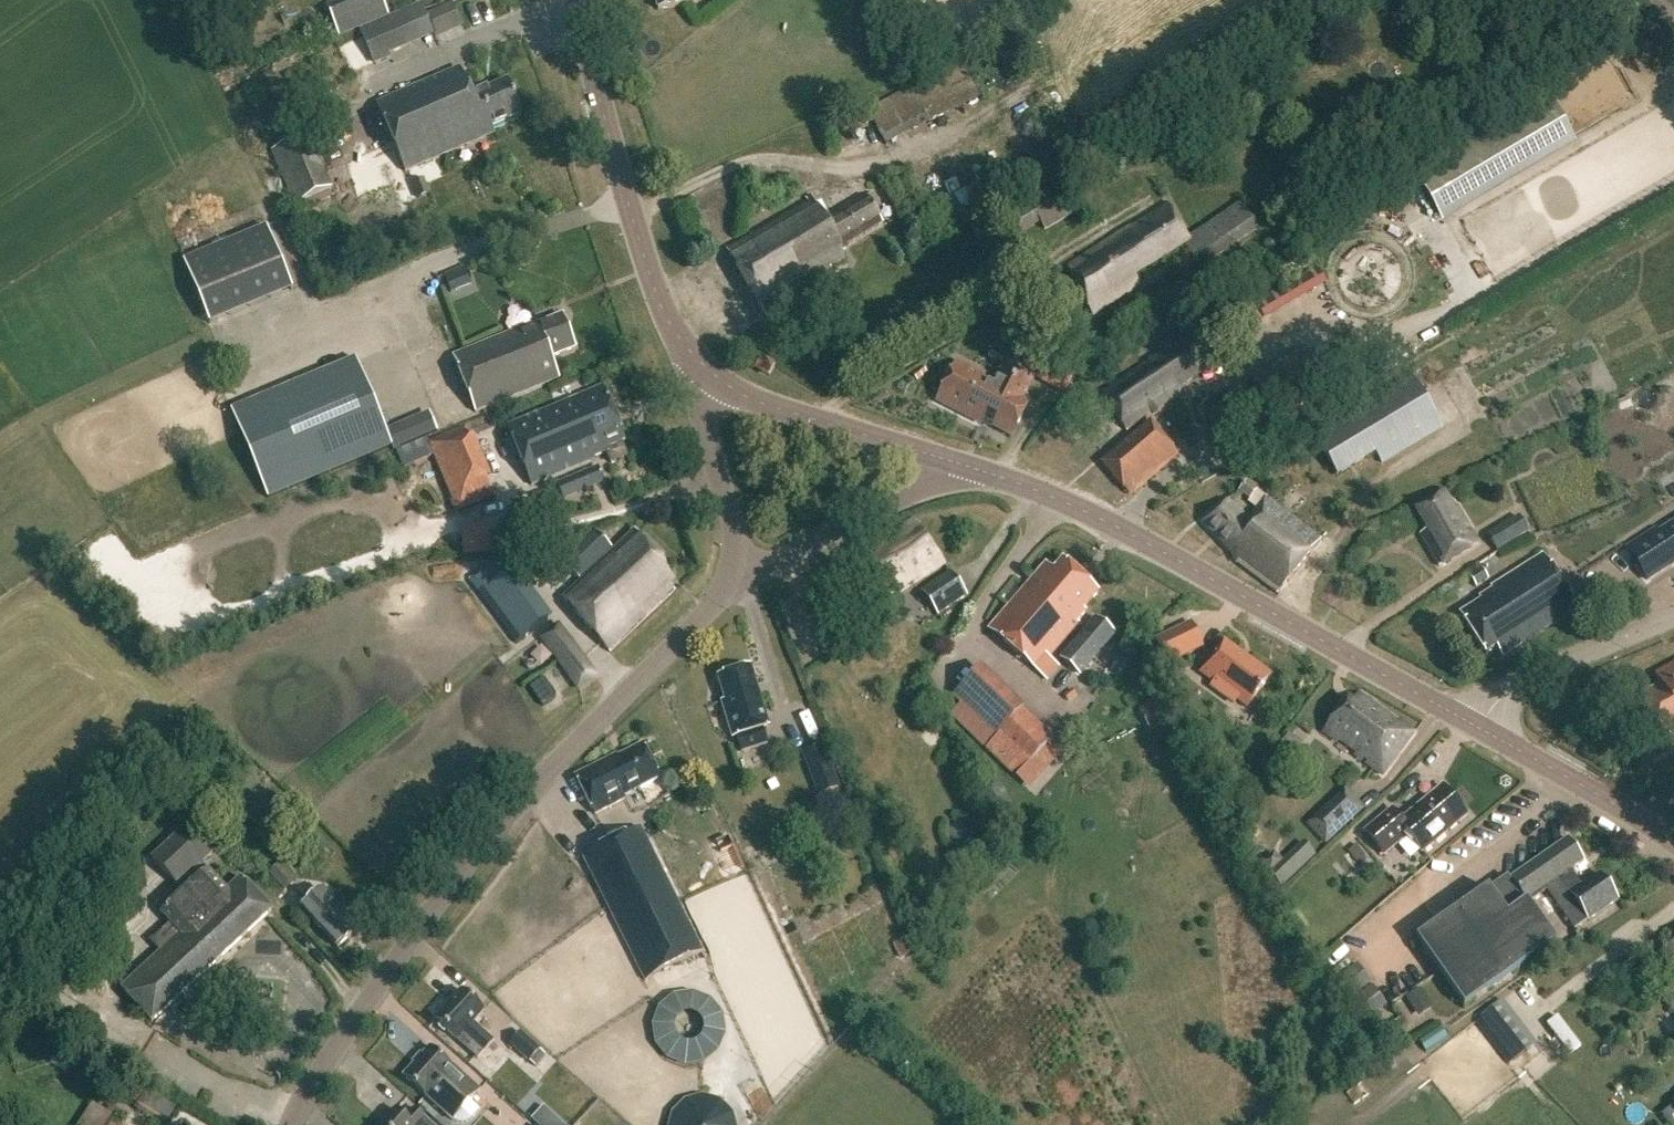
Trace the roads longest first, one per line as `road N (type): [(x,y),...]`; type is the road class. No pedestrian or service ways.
road 1 (tertiary): [(292,1124),(340,1039),(492,831),(732,581)]
road 2 (tertiary): [(1477,727),(1086,509),(951,461)]
road 3 (tertiary): [(710,382),(676,344),(575,0)]
road 4 (tertiary): [(951,461),(737,398),(710,382)]
road 5 (unclassified): [(732,581),(936,481),(951,461)]
road 6 (unclassified): [(1673,615),(1524,679),(1477,727)]
road 7 (tertiary): [(1673,843),(1477,727)]
road 8 (tertiary): [(732,581),(736,529),(706,416),(710,382)]

